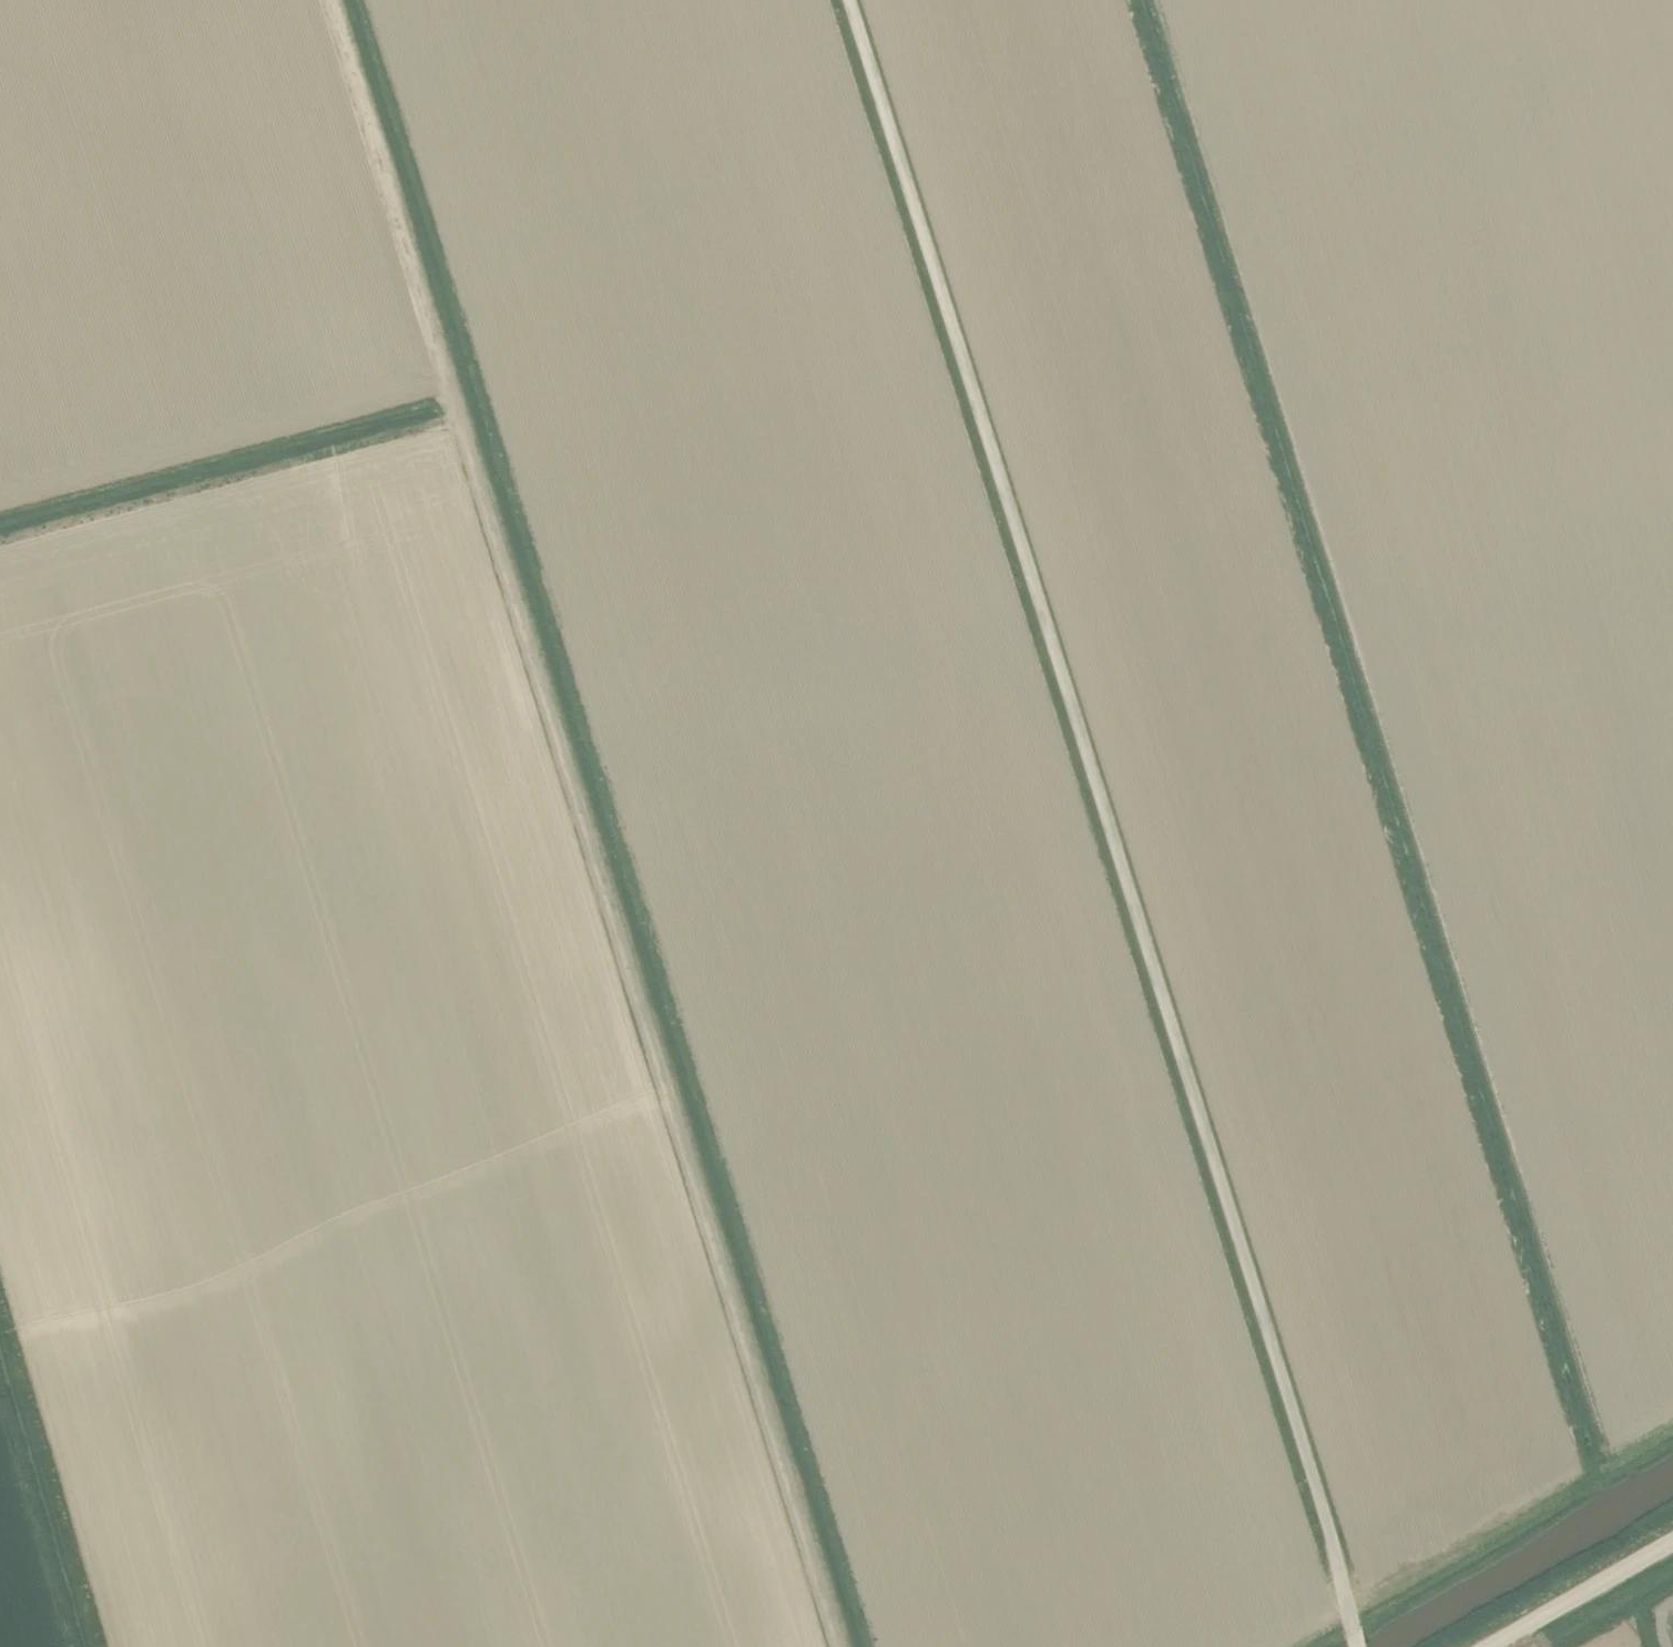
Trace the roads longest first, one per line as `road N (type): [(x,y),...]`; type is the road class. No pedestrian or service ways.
road 1 (unclassified): [(1503,1646),(1672,1551)]

